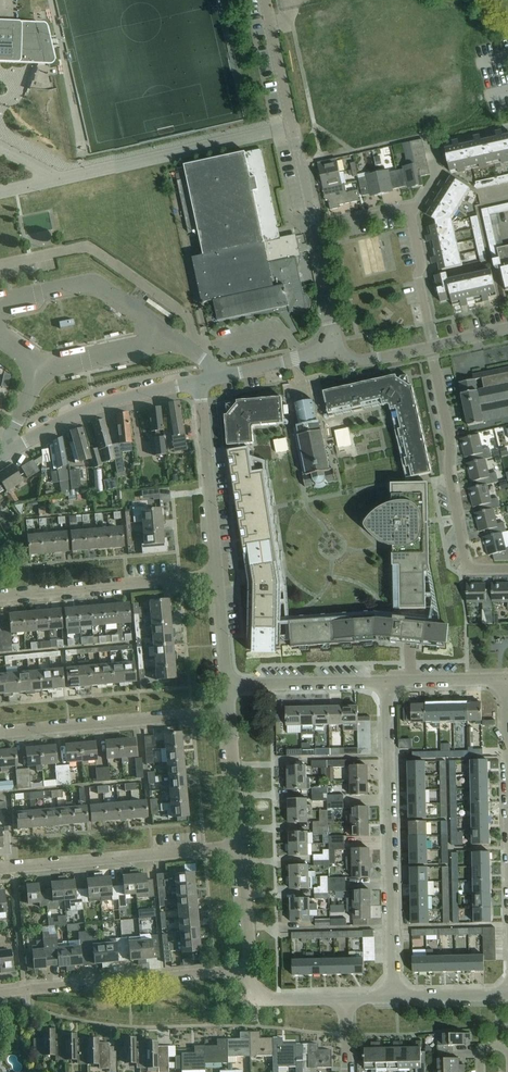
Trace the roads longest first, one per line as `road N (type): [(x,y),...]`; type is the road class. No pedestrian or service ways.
road 1 (unclassified): [(332,347),(265,0)]
road 2 (residential): [(394,996),(385,683)]
road 3 (residential): [(507,567),(478,568),(461,554),(431,346)]
road 4 (residential): [(0,992),(253,970)]
road 5 (residential): [(0,869),(242,847)]
road 6 (residential): [(0,734),(230,712)]
road 7 (residential): [(0,598),(218,577)]
road 8 (unclassified): [(218,577),(200,382)]
road 9 (unclassified): [(17,447),(96,408),(200,382)]
road 10 (residential): [(0,305),(93,285),(174,340)]
road 11 (unclassified): [(228,686),(385,683)]
road 12 (residential): [(431,346),(410,209)]
road 13 (residential): [(242,847),(230,712)]
road 14 (residential): [(174,340),(43,366)]
road 15 (residential): [(253,970),(242,847)]
road 16 (unclassified): [(385,683),(507,679)]
road 17 (unclassified): [(214,378),(332,347)]

